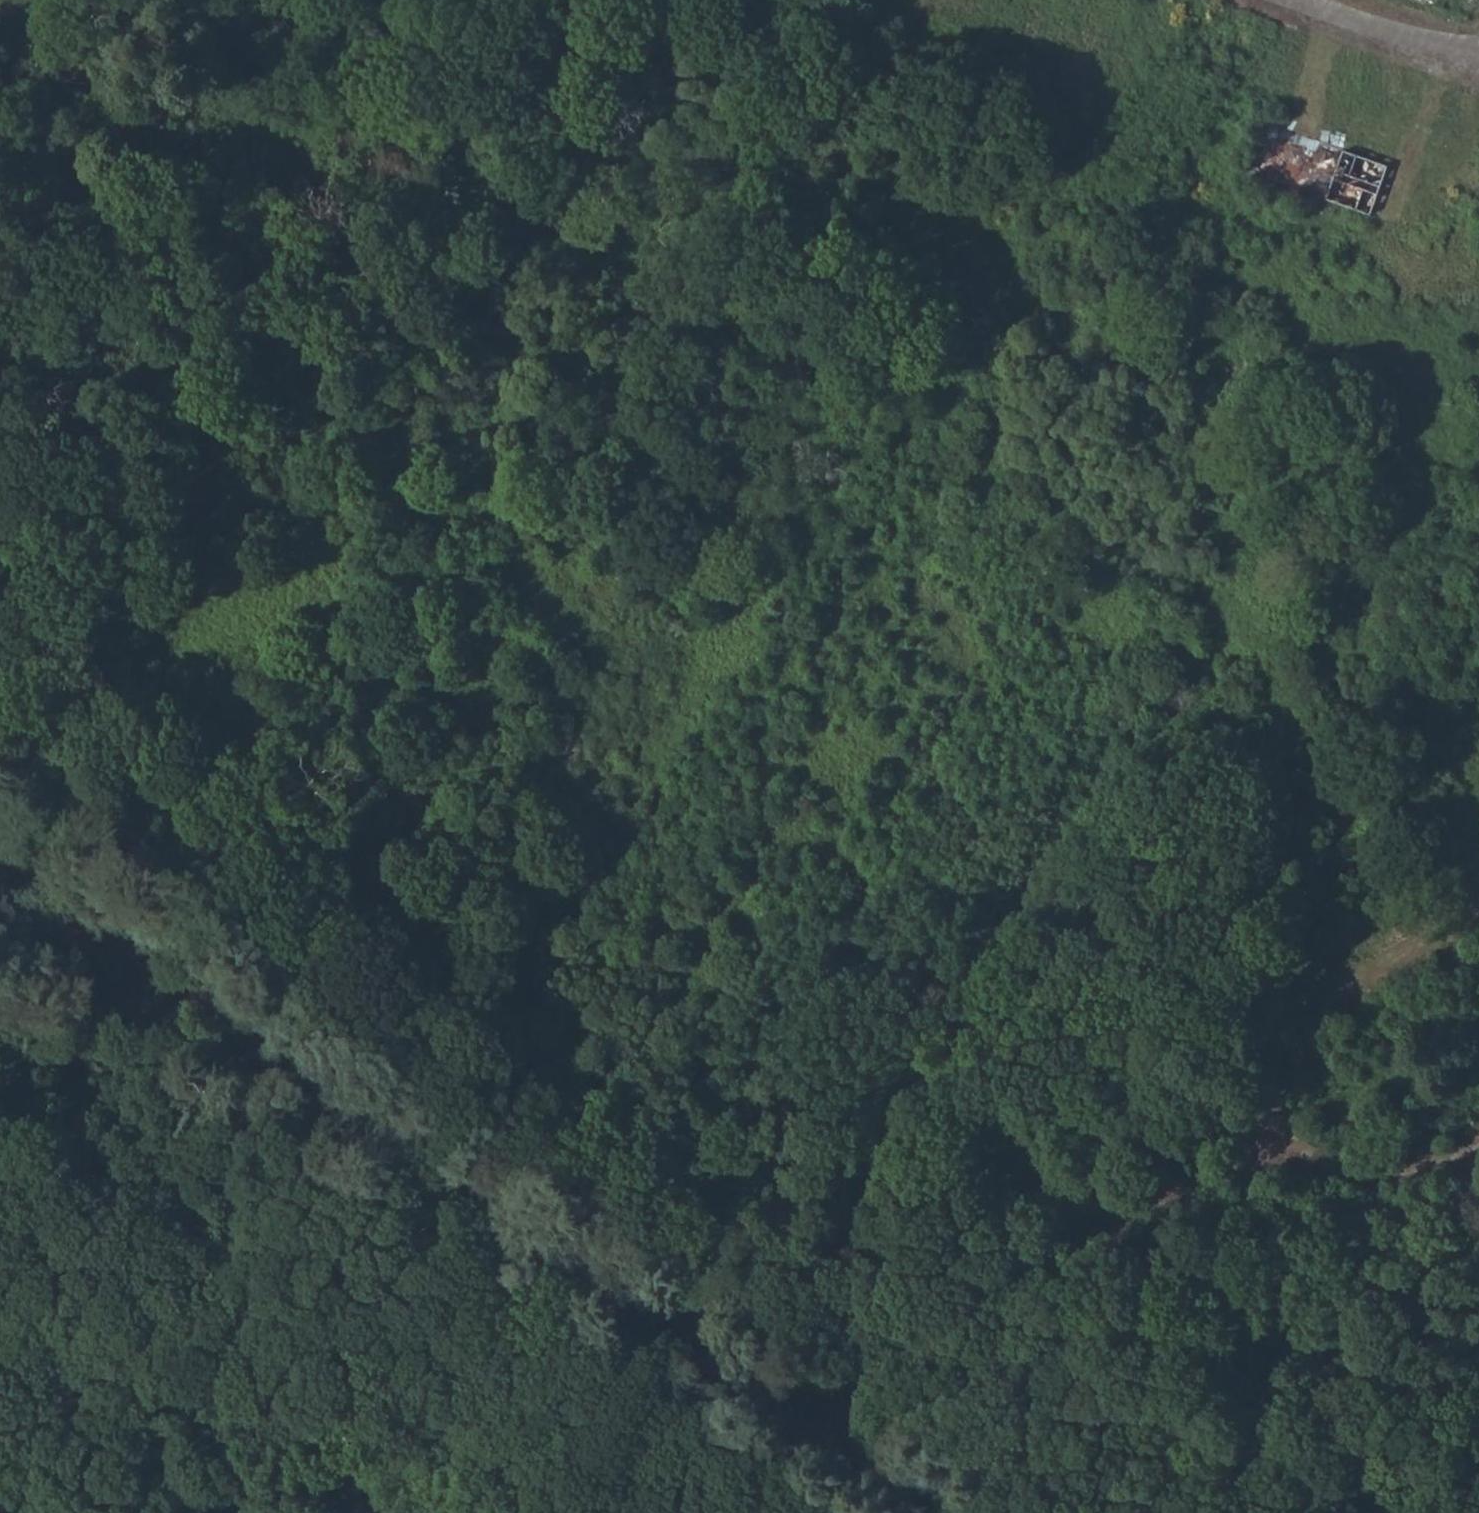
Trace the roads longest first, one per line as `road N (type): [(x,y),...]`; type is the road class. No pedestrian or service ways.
road 1 (track): [(946,1512),(0,871)]
road 2 (unclassified): [(1478,63),(1310,0)]

